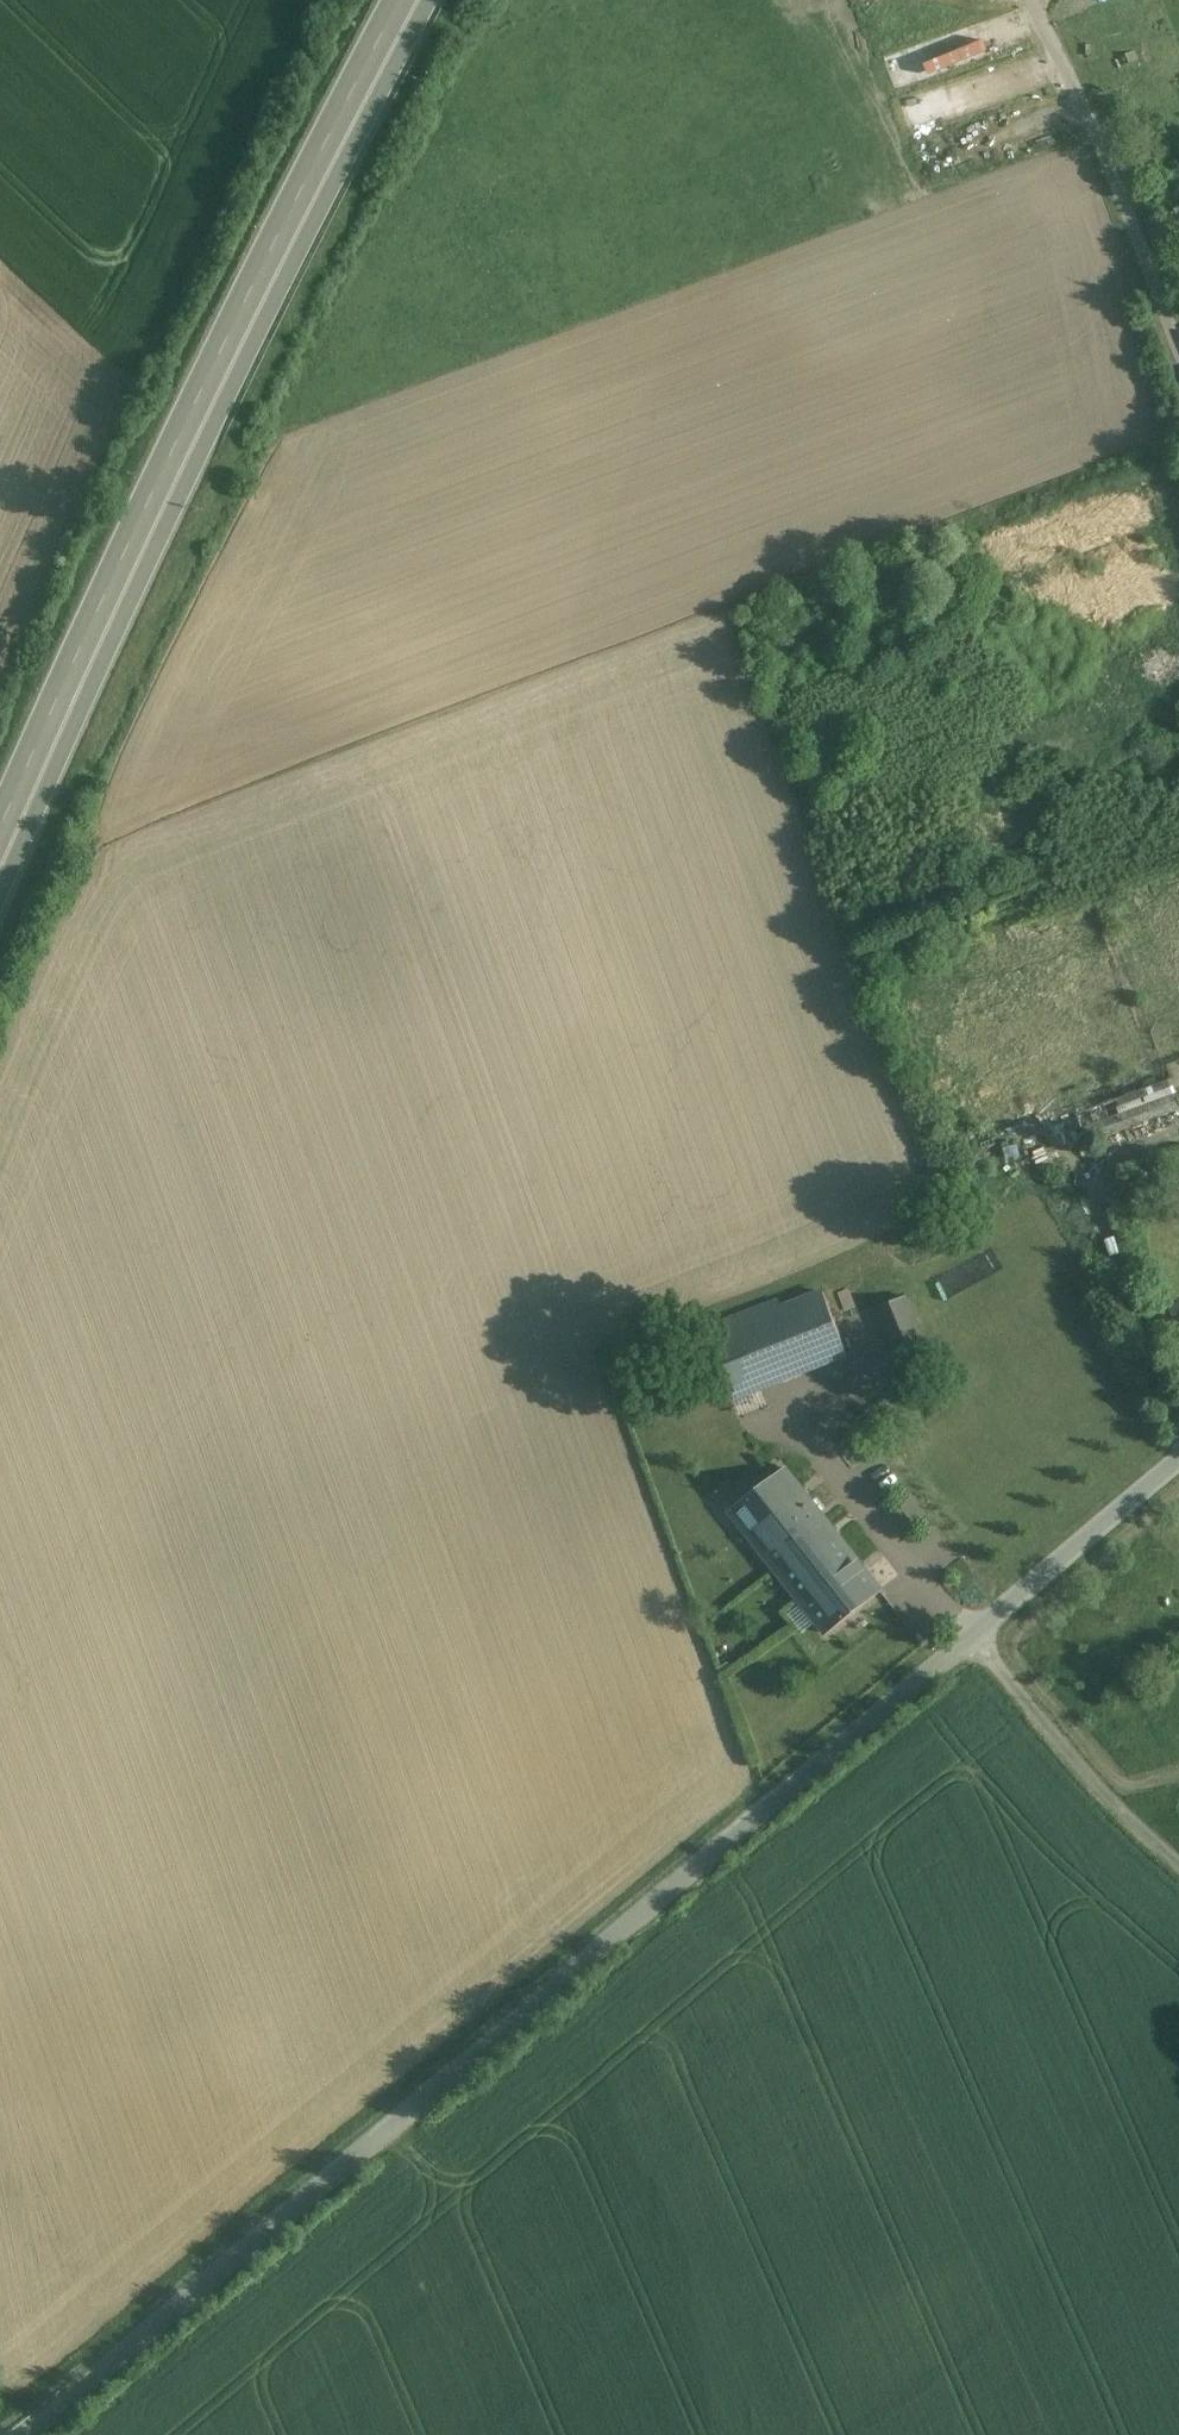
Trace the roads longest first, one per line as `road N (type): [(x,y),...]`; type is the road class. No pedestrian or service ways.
road 1 (unclassified): [(19,2434),(972,1643),(1178,1461)]
road 2 (trunk): [(408,0),(87,652),(0,851)]
road 3 (unclassified): [(1178,350),(1102,145)]

